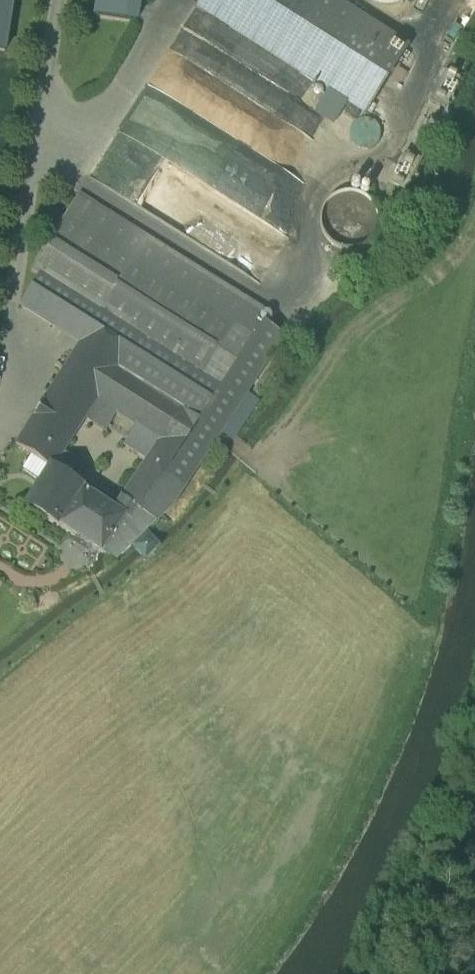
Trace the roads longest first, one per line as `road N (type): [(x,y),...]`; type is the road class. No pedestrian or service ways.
road 1 (track): [(183,0),(100,141),(35,130)]

